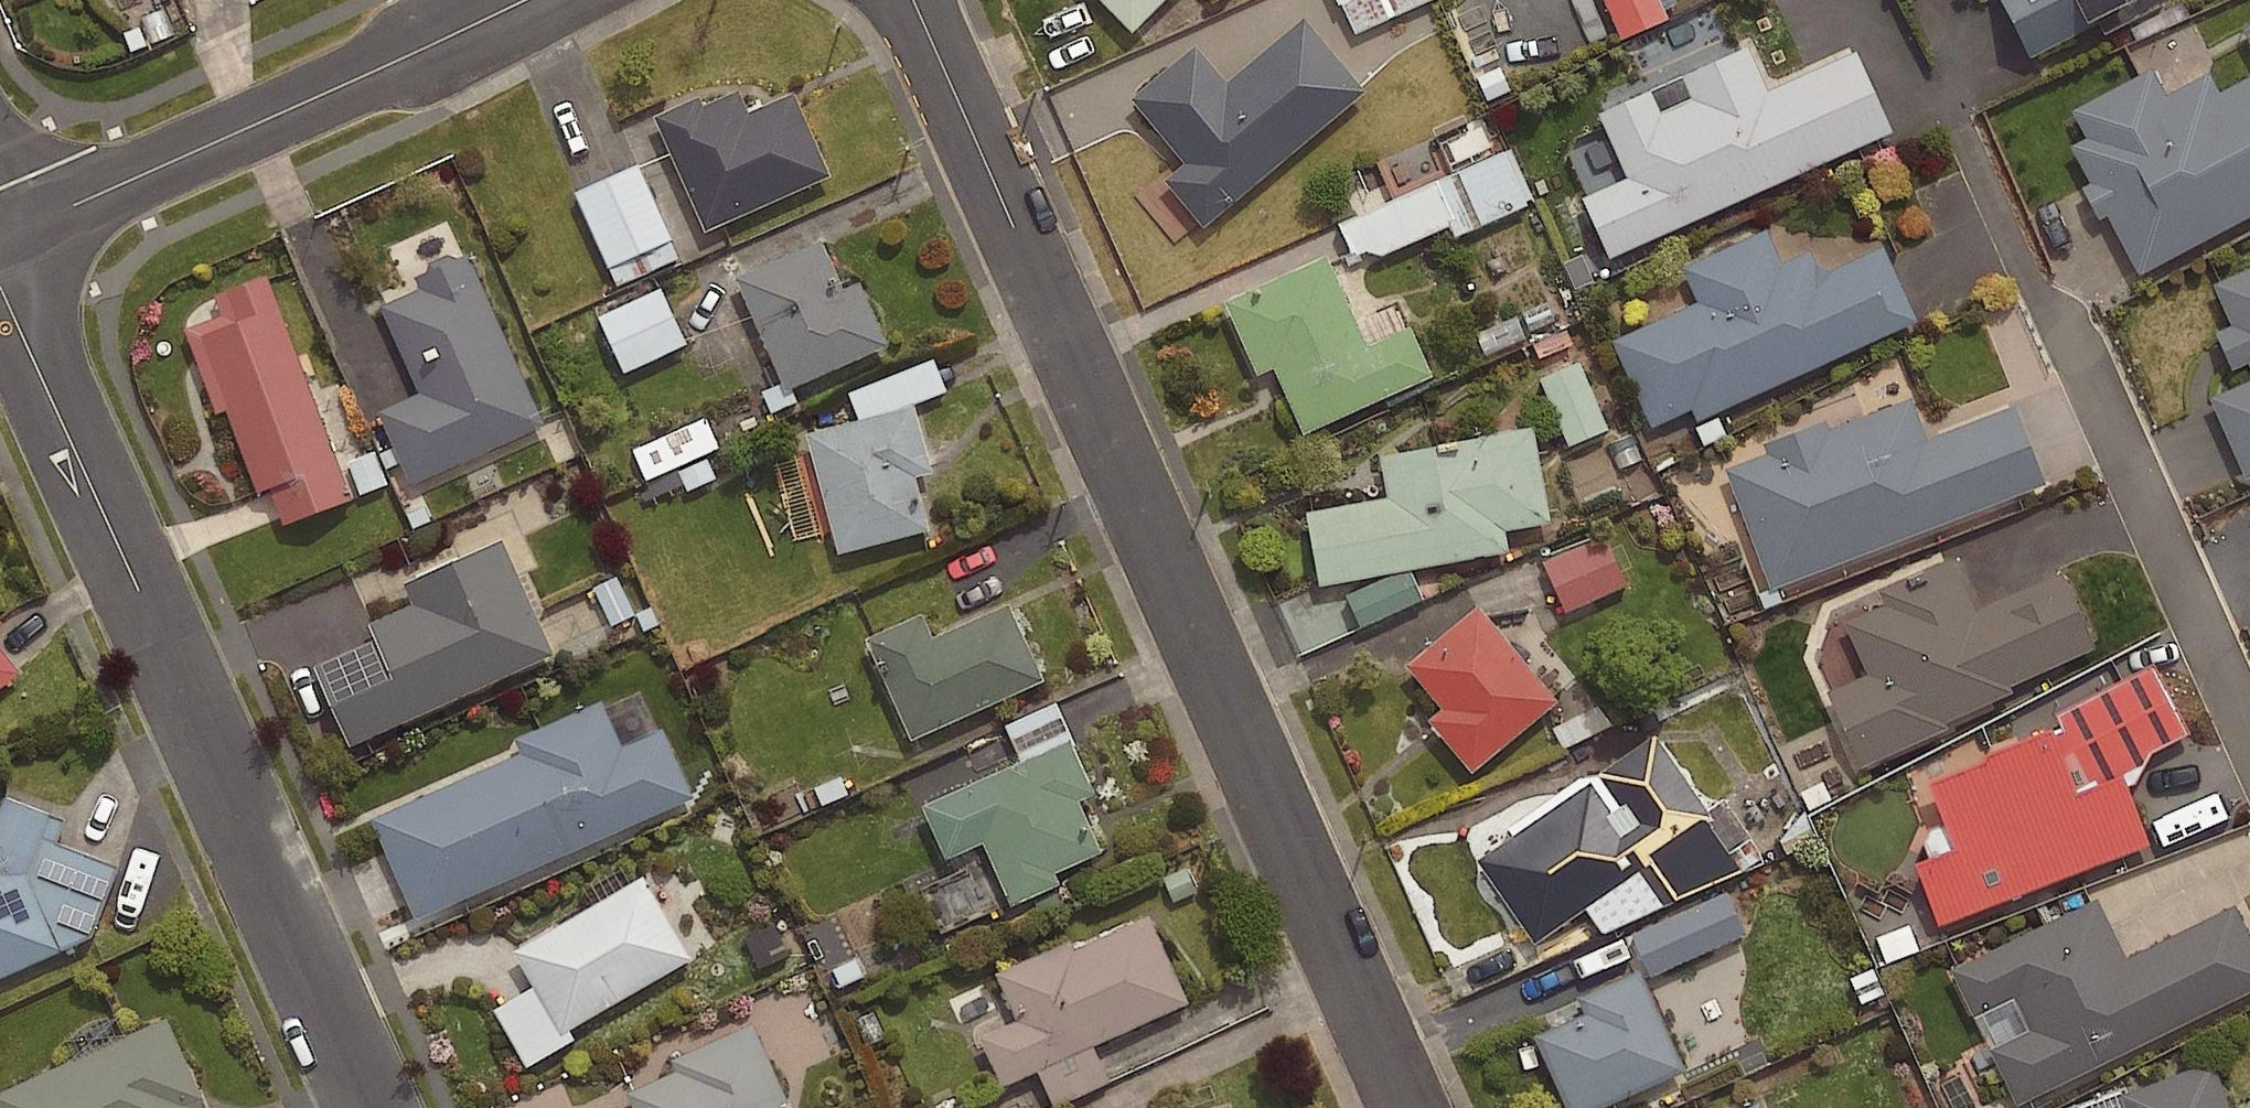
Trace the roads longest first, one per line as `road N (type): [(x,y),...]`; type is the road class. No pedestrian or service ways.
road 1 (residential): [(911,0),(1408,1107)]
road 2 (residential): [(0,285),(372,1107)]
road 3 (residential): [(0,240),(519,0)]

